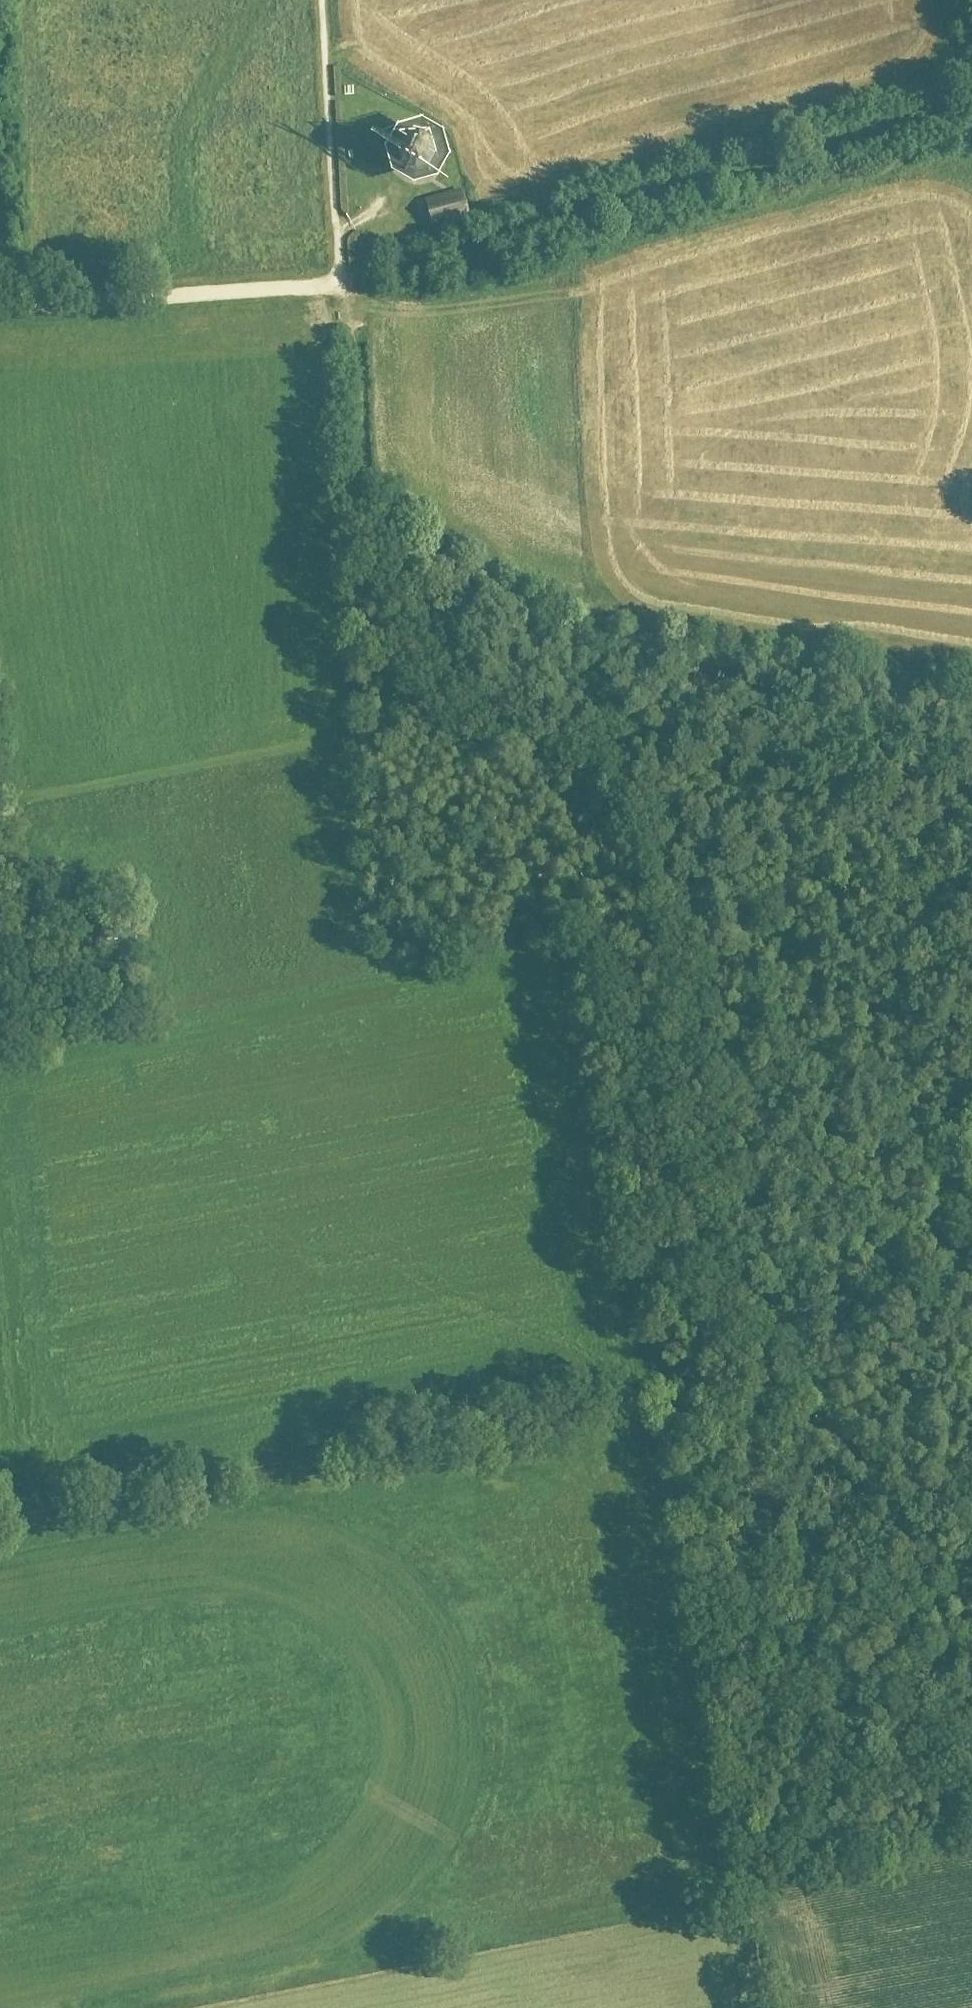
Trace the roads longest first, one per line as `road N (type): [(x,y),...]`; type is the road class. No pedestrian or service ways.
road 1 (track): [(0,1523),(651,1396)]
road 2 (track): [(765,2007),(651,1396)]
road 3 (track): [(343,288),(0,308)]
road 4 (track): [(323,0),(343,288)]

